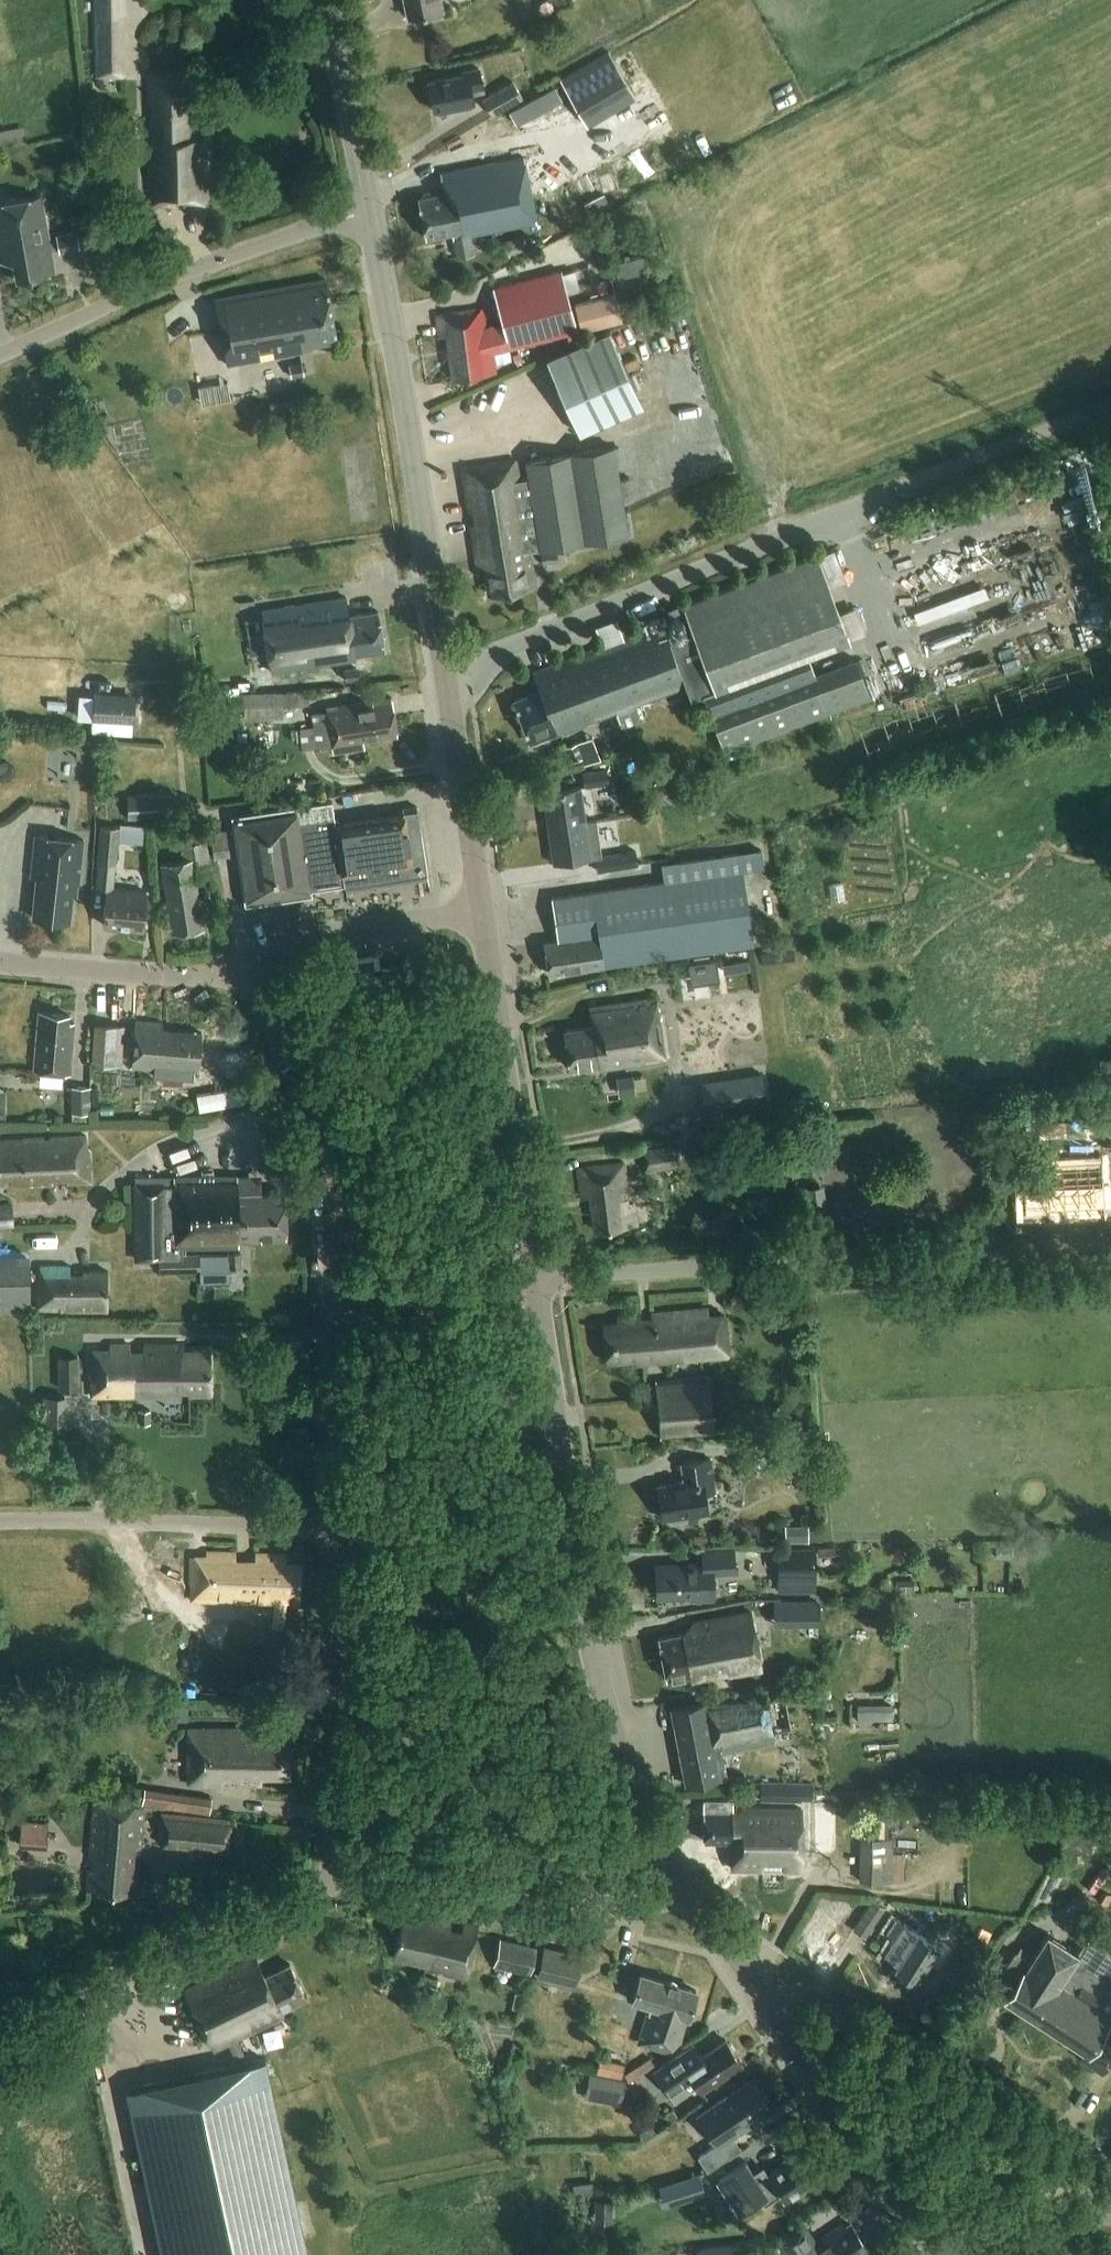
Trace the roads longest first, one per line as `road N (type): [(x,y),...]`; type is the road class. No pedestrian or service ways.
road 1 (residential): [(1090,413),(446,681)]
road 2 (tertiary): [(684,1892),(607,1727),(535,1279)]
road 3 (unclassified): [(1110,1246),(535,1279)]
road 4 (tertiary): [(446,681),(368,211)]
road 5 (unclassified): [(1104,2211),(1090,2179),(802,1991),(770,2007)]
road 6 (residential): [(368,211),(163,281),(0,356)]
road 7 (unclassified): [(340,1882),(0,2037)]
road 8 (tertiary): [(535,1279),(482,911)]
road 9 (residential): [(340,1882),(334,1526)]
road 10 (unclassified): [(684,1892),(615,1908),(408,1879),(340,1882)]
road 11 (residential): [(334,1526),(0,1520)]
road 12 (tertiary): [(770,2007),(942,2254)]
road 13 (residential): [(311,1099),(234,1118),(146,1159),(105,1193),(73,1248)]
road 14 (unclassified): [(482,911),(306,939),(240,963)]
road 15 (unclassified): [(240,963),(158,977),(0,963)]
road 16 (tertiary): [(482,911),(446,681)]
road 17 (residential): [(334,1526),(336,1307)]
road 18 (tertiary): [(368,211),(328,0)]
road 19 (residential): [(336,1307),(329,1150),(311,1099)]
road 20 (residential): [(535,1279),(336,1307)]
road 21 (residential): [(311,1099),(240,963)]
road 22 (tertiary): [(770,2007),(684,1892)]

